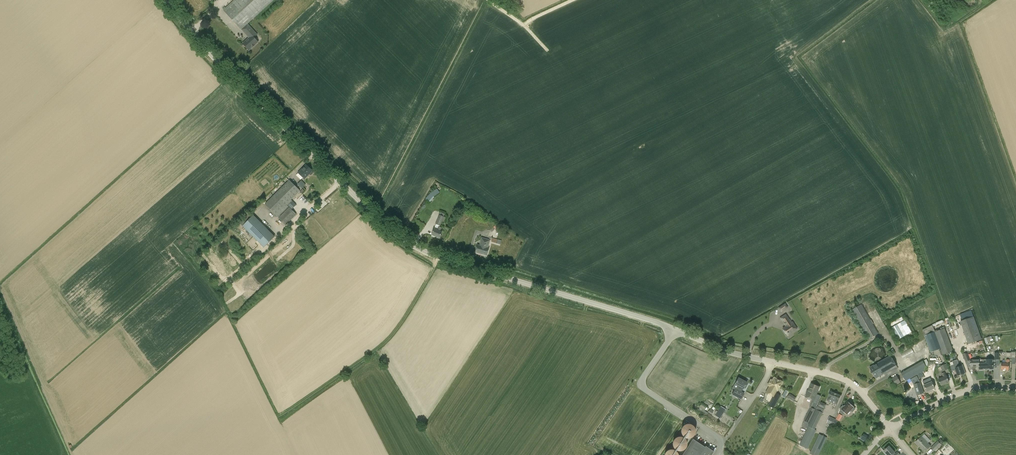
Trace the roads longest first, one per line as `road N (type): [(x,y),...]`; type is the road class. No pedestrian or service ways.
road 1 (unclassified): [(164,0),(414,247),(728,352)]
road 2 (residential): [(890,429),(844,380),(772,362)]
road 3 (residential): [(1015,389),(967,390),(890,429)]

